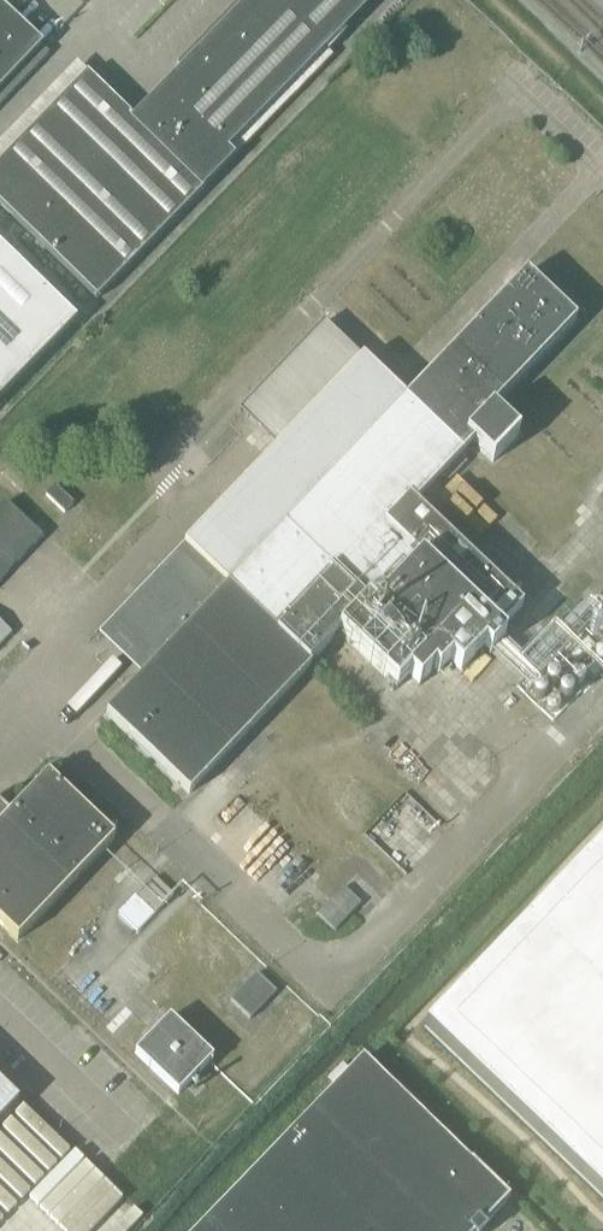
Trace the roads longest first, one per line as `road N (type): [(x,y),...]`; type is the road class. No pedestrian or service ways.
road 1 (unclassified): [(33,691),(153,563),(140,493),(150,466),(468,135)]
road 2 (unclassified): [(329,982),(33,691)]

